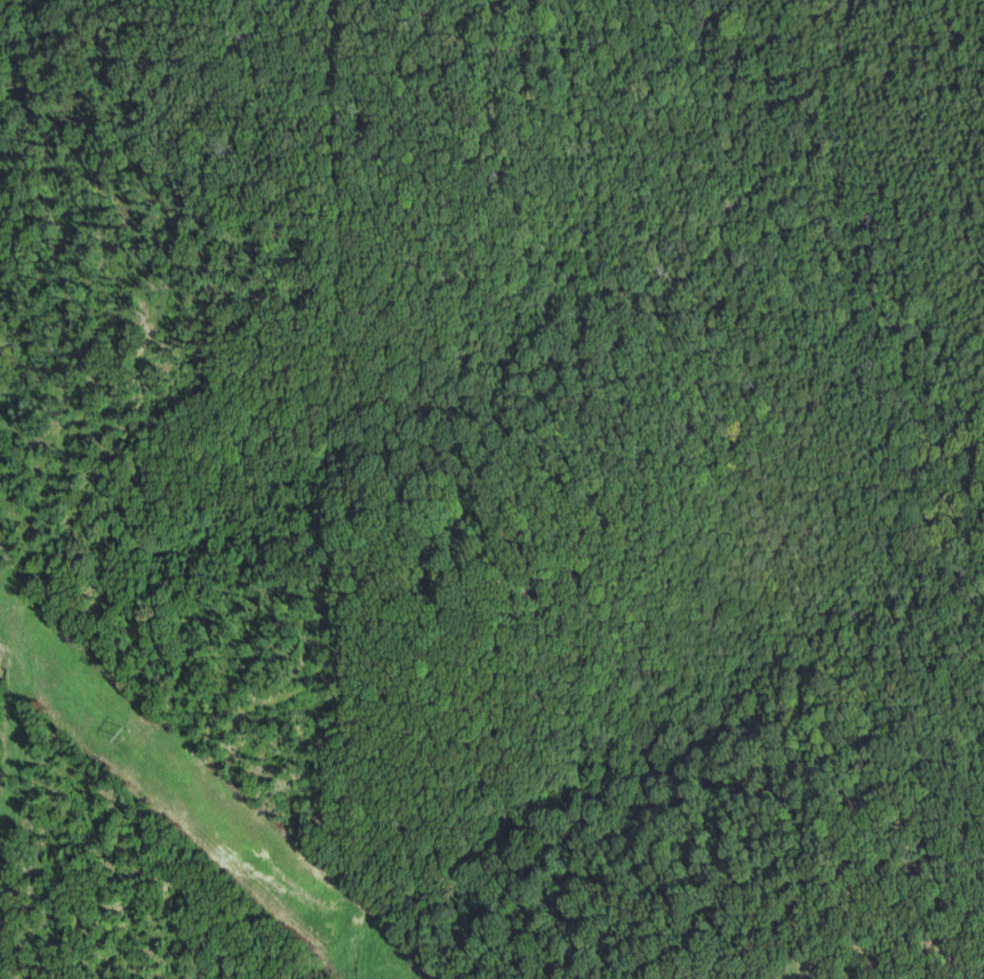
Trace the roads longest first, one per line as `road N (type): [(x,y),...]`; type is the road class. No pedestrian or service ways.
road 1 (track): [(348,978),(366,780),(362,669),(377,644),(407,621),(458,545)]

